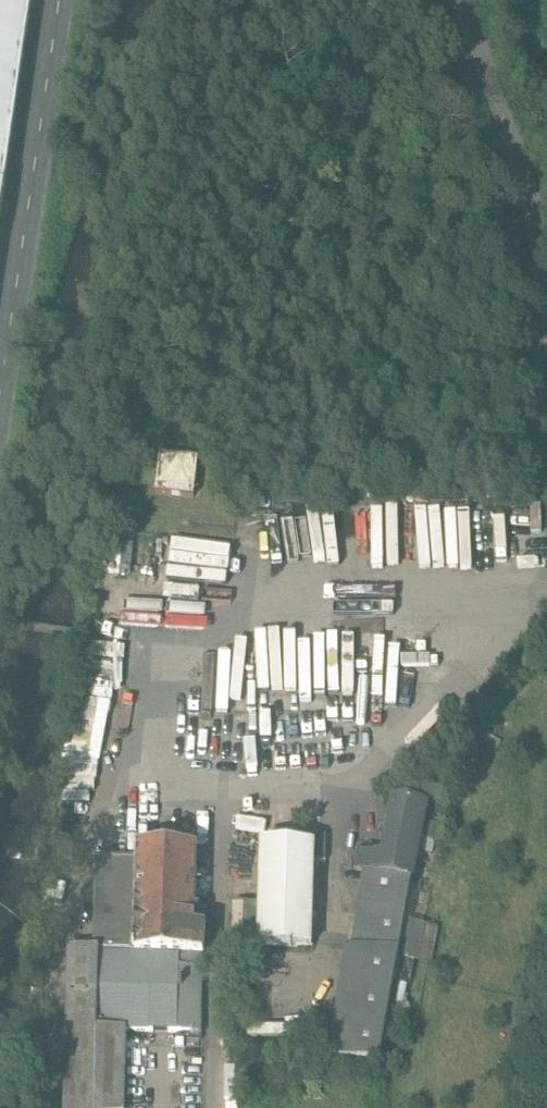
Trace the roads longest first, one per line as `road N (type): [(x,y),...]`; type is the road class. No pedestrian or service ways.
road 1 (secondary): [(0,383),(56,0)]
road 2 (residential): [(461,0),(539,225),(546,304)]

